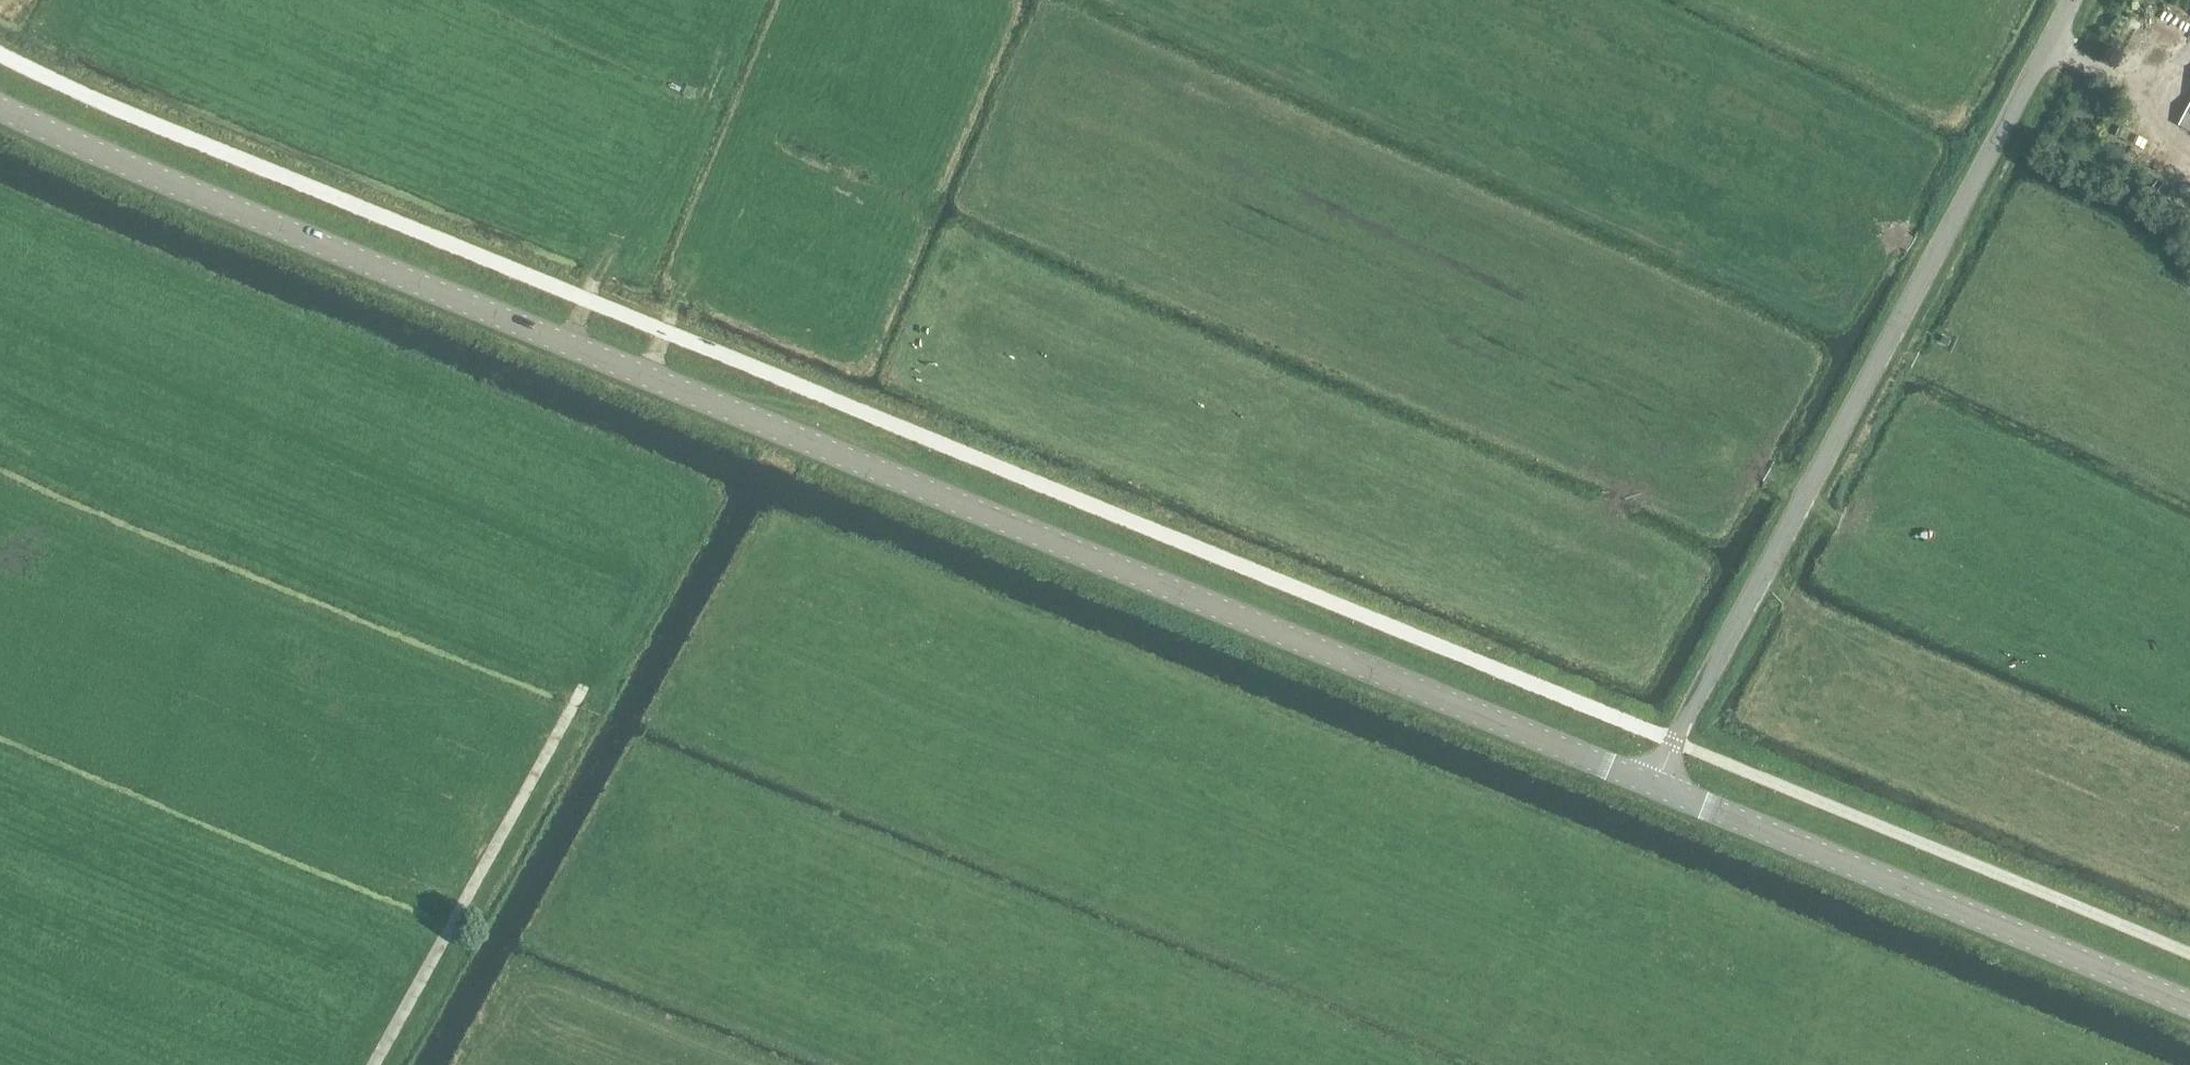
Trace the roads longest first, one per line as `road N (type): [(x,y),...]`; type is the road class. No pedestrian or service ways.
road 1 (tertiary): [(1656,789),(0,109)]
road 2 (unclassified): [(1656,789),(2074,0)]
road 3 (tertiary): [(2189,1004),(1656,789)]

